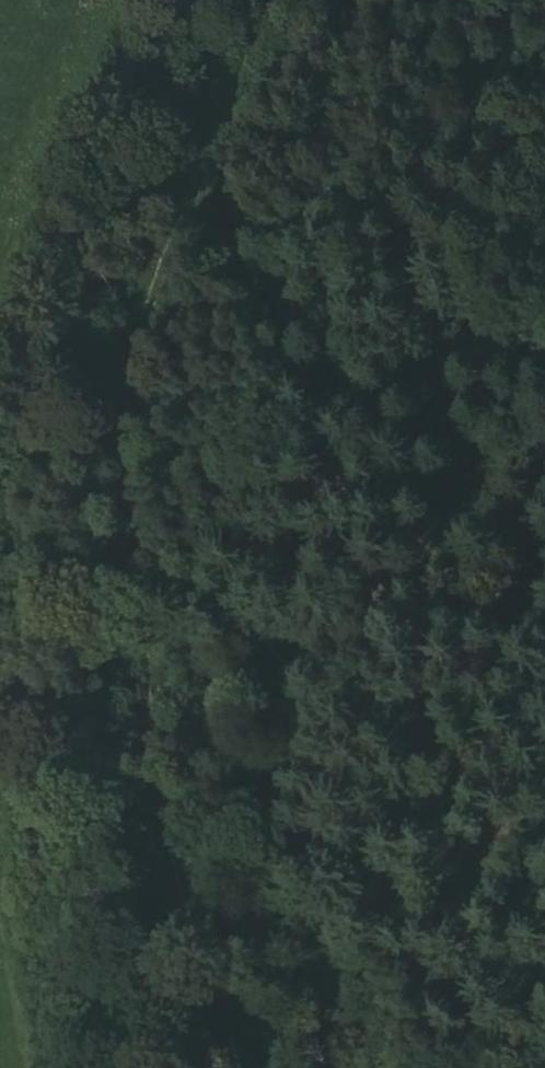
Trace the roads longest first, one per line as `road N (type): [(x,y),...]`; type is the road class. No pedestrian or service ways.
road 1 (track): [(255,1067),(152,697),(128,451),(143,301),(253,67),(293,0)]
road 2 (track): [(544,82),(391,204),(334,276),(316,365),(313,446),(397,540),(544,616)]

